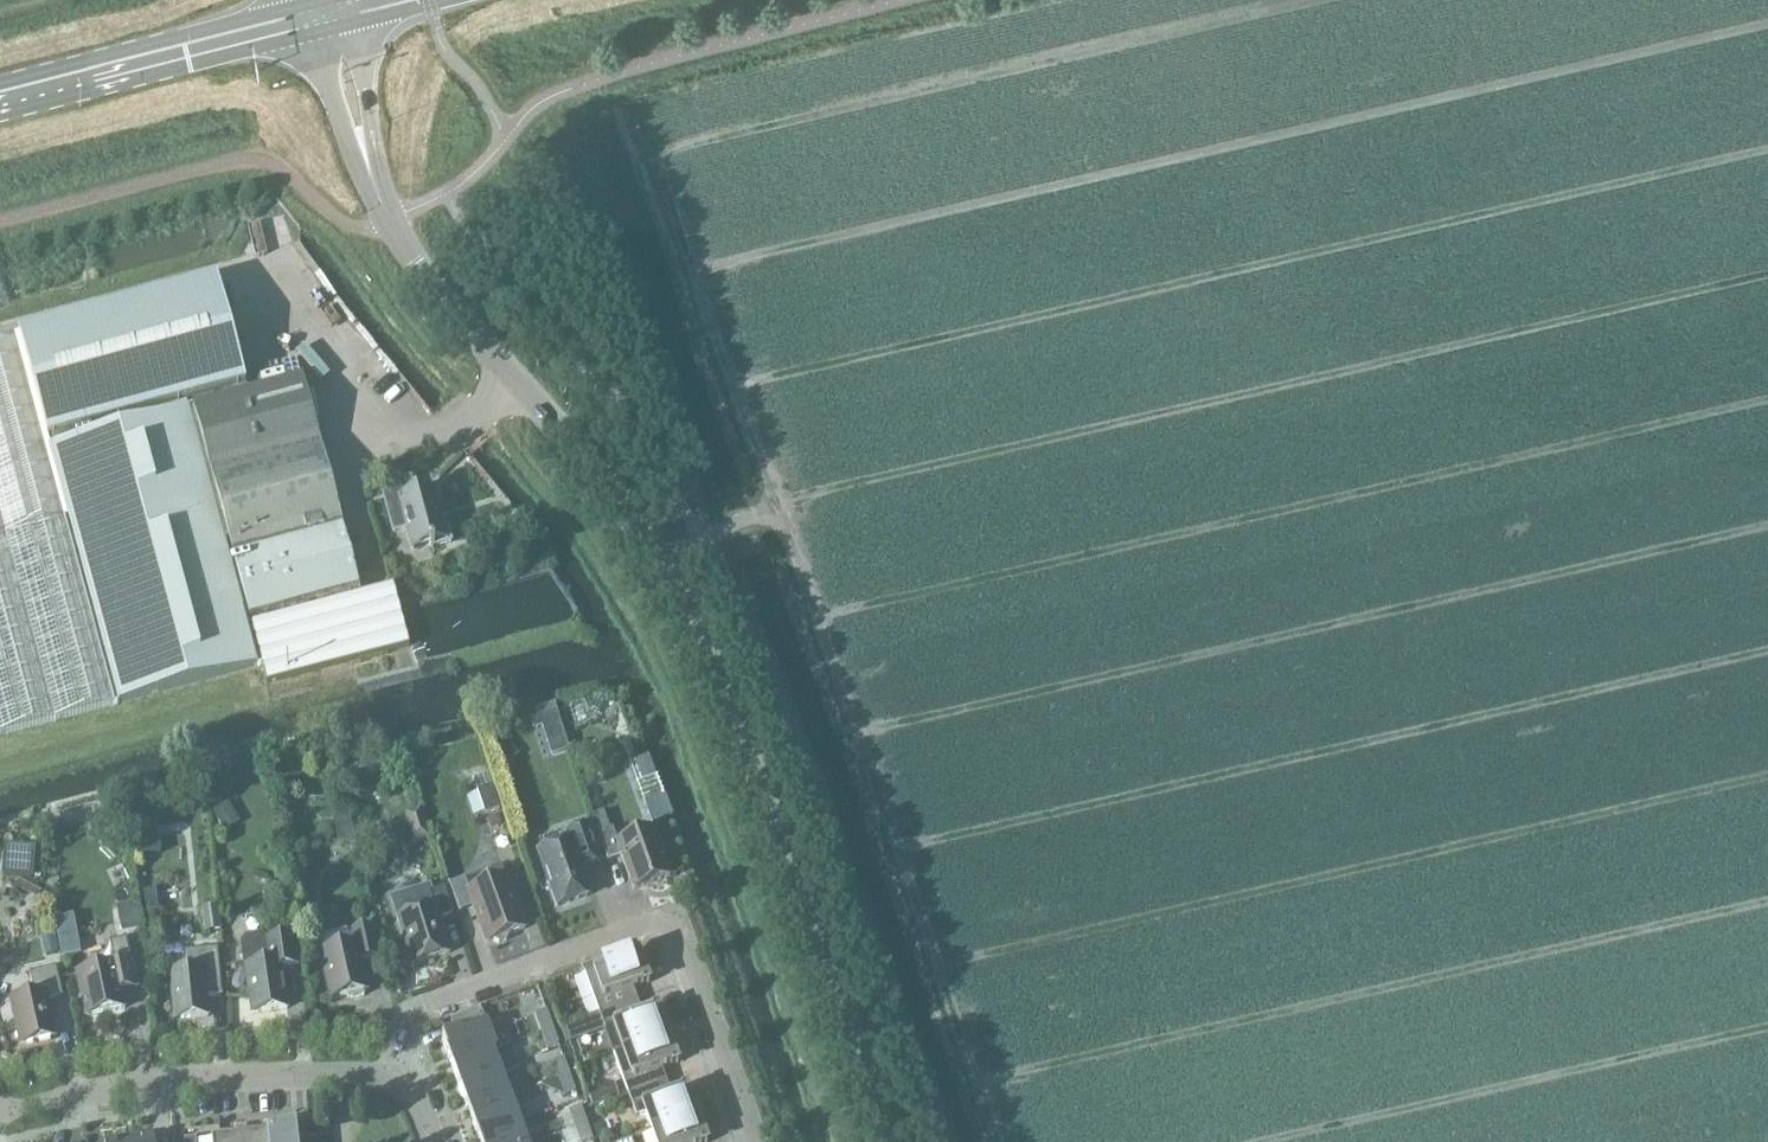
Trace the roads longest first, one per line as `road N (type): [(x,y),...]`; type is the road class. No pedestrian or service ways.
road 1 (tertiary): [(889,1141),(714,675),(606,484),(389,221),(331,11)]
road 2 (residential): [(760,1141),(671,924),(640,925),(415,1009),(402,1023),(390,1077)]
road 3 (residential): [(0,1111),(175,1078),(390,1077)]
road 4 (secondary): [(331,11),(0,99)]

